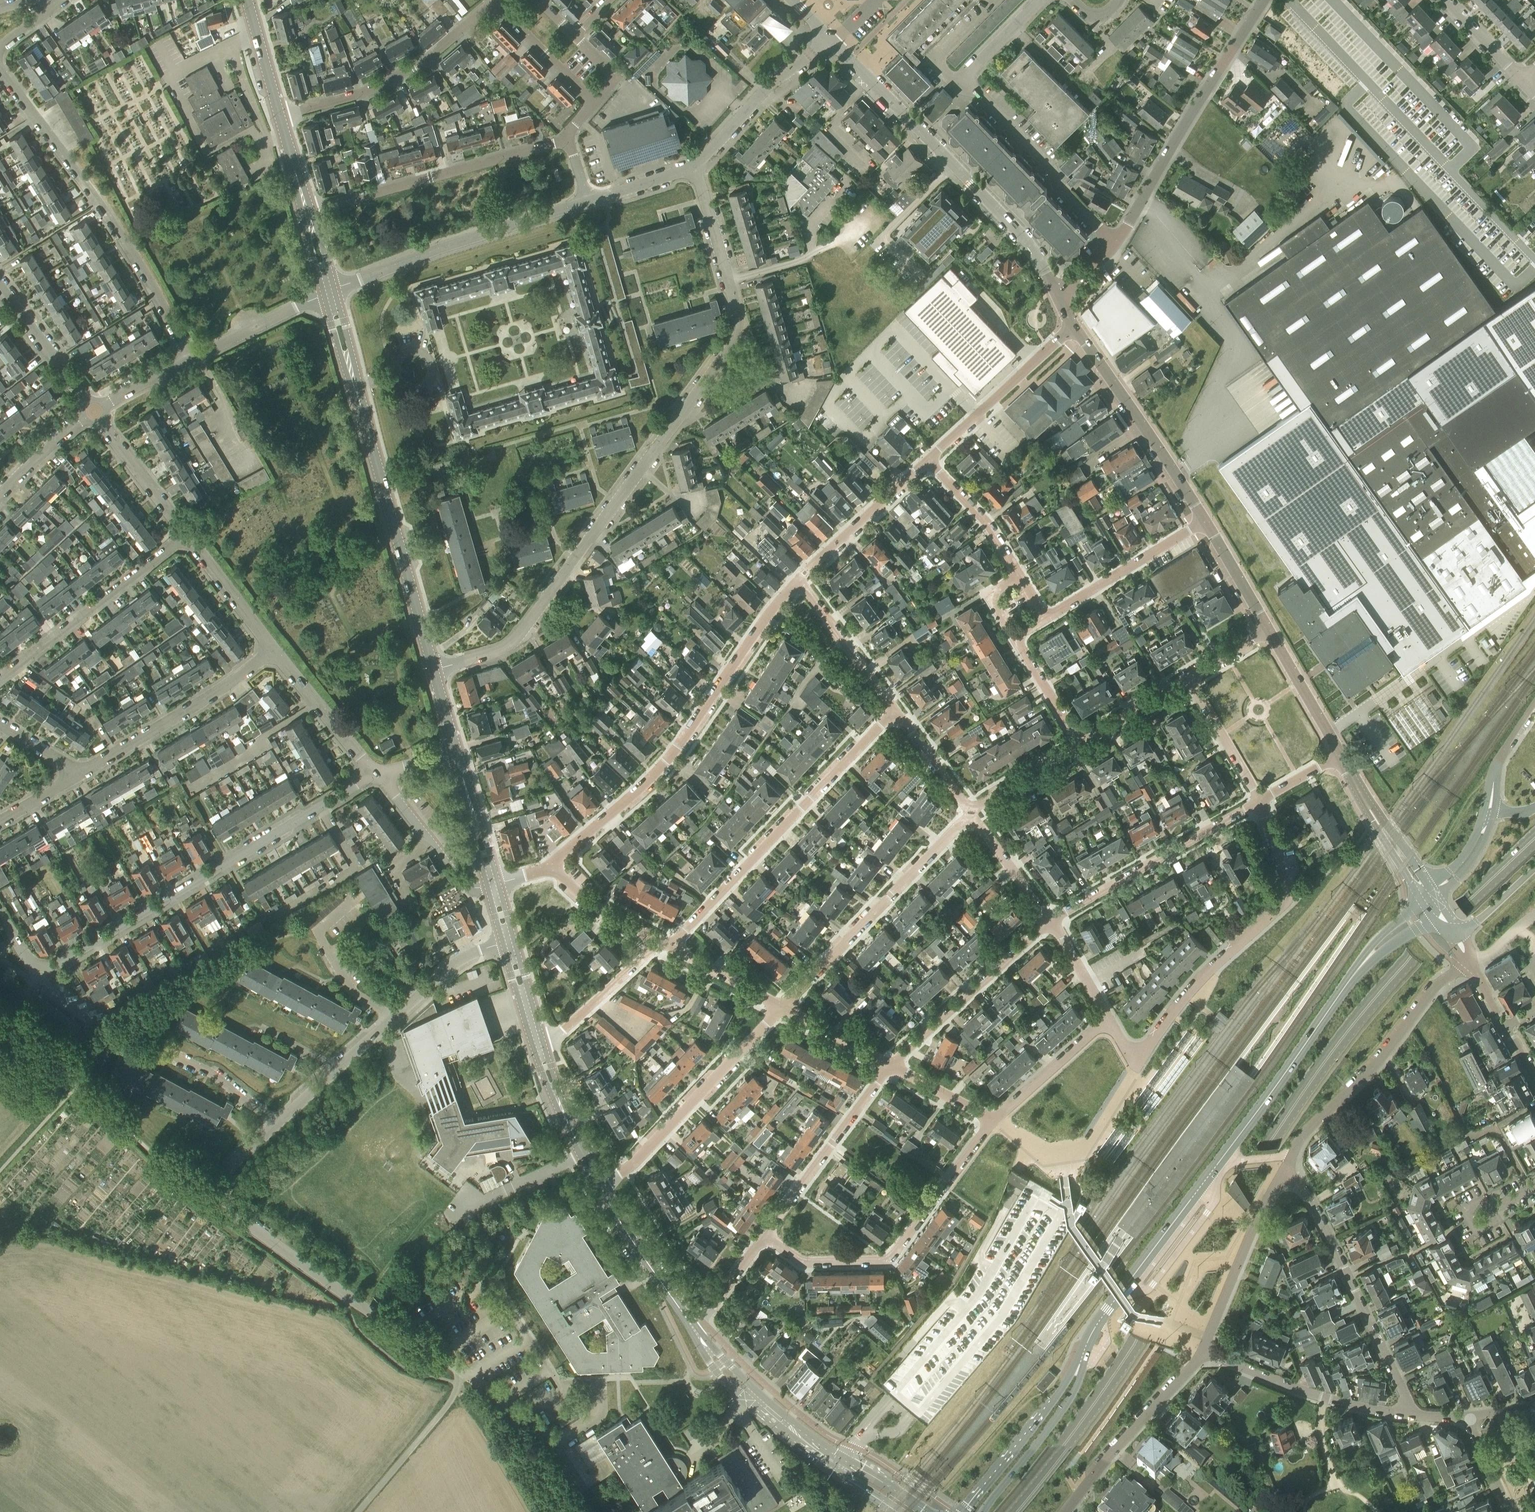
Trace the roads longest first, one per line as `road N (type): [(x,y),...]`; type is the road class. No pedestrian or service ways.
road 1 (primary): [(1534,840),(1349,1030),(1106,1388),(1010,1511)]
road 2 (residential): [(433,670),(516,638),(733,344),(737,310),(693,166)]
road 3 (secondary): [(1355,970),(1099,1320),(1080,1362)]
road 4 (residential): [(41,967),(61,963),(377,775)]
road 5 (residential): [(548,865),(658,770),(768,614),(793,587),(807,591)]
road 6 (residential): [(225,1195),(232,1164),(450,966),(503,943)]
road 7 (residential): [(189,361),(113,224),(0,72)]
road 8 (residential): [(1057,293),(1018,231),(832,41)]
road 9 (residential): [(1113,245),(1055,173),(968,89),(971,70),(1041,0)]
road 10 (residential): [(667,943),(896,711)]
road 11 (residential): [(1142,1057),(1193,987),(1285,898),(1258,801)]
road 12 (residential): [(764,1236),(808,1263),(885,1259),(994,1121)]
road 13 (residential): [(464,1375),(234,1214),(225,1195)]
road 14 (unclassified): [(0,1171),(76,1087),(182,1181),(225,1195)]
road 15 (secondary): [(433,670),(355,386)]
road 16 (residential): [(1113,245),(1265,0)]
road 17 (residential): [(1286,1176),(1304,1133),(1379,1062),(1440,983),(1470,963)]
road 18 (residential): [(306,212),(568,135)]
road 19 (residential): [(783,1007),(961,822),(973,821)]
road 20 (residential): [(1405,1413),(1405,1395),(1311,1202),(1286,1176)]
road 21 (residential): [(335,290),(588,201)]
road 22 (residential): [(598,1184),(629,1167),(783,1007)]
road 23 (residential): [(279,117),(362,93),(418,65),(494,3)]
road 24 (residential): [(1051,920),(1258,801)]
road 25 (residential): [(75,777),(274,651)]
road 26 (residential): [(186,535),(0,678)]
road 27 (residential): [(1204,521),(1074,327)]
road 28 (residential): [(892,1067),(1051,920)]
road 29 (residential): [(1405,1413),(1287,1387),(1203,1350)]
road 30 (residential): [(764,1236),(892,1067)]
road 31 (residential): [(1067,1511),(1203,1350)]
road 32 (residential): [(994,1121),(1042,1153),(1082,1150),(1142,1057)]
road 33 (secondary): [(692,1326),(724,1380),(833,1469)]
road 34 (secondary): [(843,1460),(755,1390),(692,1326)]
road 35 (residential): [(928,460),(1074,327)]
road 36 (residential): [(1203,1350),(1259,1215),(1286,1176)]
road 37 (residential): [(693,166),(764,90),(832,41)]
road 38 (secondary): [(1080,1362),(967,1511)]
road 39 (residential): [(1045,618),(1204,521)]
road 40 (secondary): [(982,1511),(1069,1402),(1080,1362)]
road 41 (unclassified): [(464,1375),(358,1511)]
road 42 (secondary): [(692,1326),(598,1184)]
road 43 (residential): [(377,775),(468,888),(486,886)]
road 44 (unclassified): [(523,1417),(566,1388),(594,1391),(593,1417),(563,1437),(543,1431)]
road 45 (residential): [(377,775),(274,651)]
road 46 (residential): [(542,1043),(667,943)]
road 47 (residential): [(814,568),(928,460)]
road 48 (residential): [(94,413),(0,288)]
road 49 (residential): [(186,535),(94,413)]
road 50 (residential): [(1108,1021),(994,1121)]
road 51 (residential): [(189,361),(324,295)]
road 52 (residential): [(896,711),(807,591)]
road 53 (residential): [(1019,575),(984,520),(928,460)]
road 54 (residential): [(274,651),(186,535)]
road 55 (residential): [(667,943),(580,898),(548,865)]
road 56 (residential): [(1339,756),(1268,631)]
road 57 (residential): [(494,3),(594,103)]
road 58 (residential): [(1258,801),(1189,678)]
road 59 (residential): [(783,1007),(667,943)]
road 60 (residential): [(1356,785),(1420,898)]
road 61 (residential): [(1079,746),(1189,678)]
road 62 (residential): [(1268,631),(1204,521)]
road 63 (residential): [(1051,920),(973,821)]
road 64 (residential): [(1431,886),(1356,785)]
road 65 (residential): [(1079,746),(1013,639)]
road 66 (residential): [(0,496),(94,413)]
road 67 (residential): [(892,1067),(783,1007)]
road 68 (residential): [(973,807),(896,711)]
road 69 (residential): [(973,807),(1079,746)]
road 70 (secondary): [(279,117),(247,0)]

